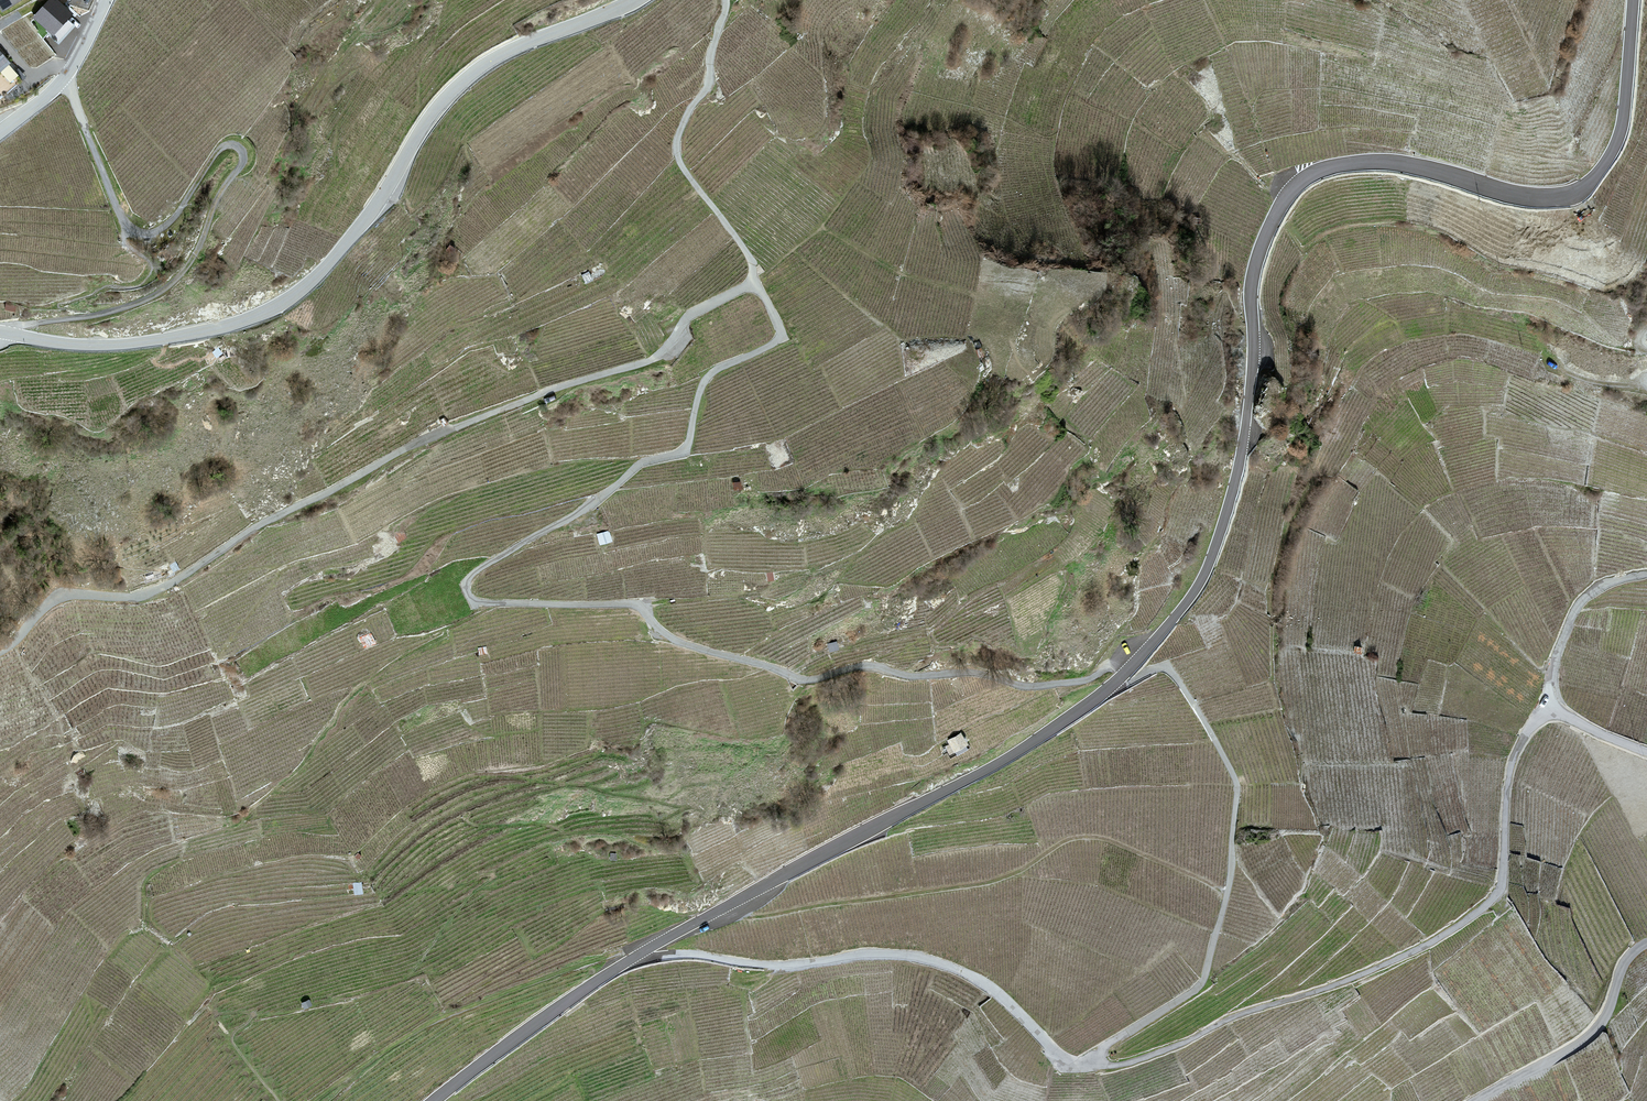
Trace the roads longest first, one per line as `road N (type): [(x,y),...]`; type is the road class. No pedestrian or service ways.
road 1 (unclassified): [(649,948),(1002,762),(1131,669),(1197,588),(1223,524),(1247,410),(1253,276),(1285,199),(1315,173),(1367,162),(1529,196),(1576,193),(1603,167),(1620,132),(1633,0)]
road 2 (track): [(1139,659),(1092,683),(1040,688),(869,669),(811,683),(675,641),(644,608),(475,599),(477,574),(593,508),(639,467),(685,454),(711,379),(786,340),(751,259),(676,148),(689,108),(709,83),(726,0)]
road 3 (unclassified): [(1557,707),(1530,728),(1513,761),(1503,873),(1489,903),(1387,964),(1125,1064),(1070,1065),(995,991),(916,957),(871,953),(768,965),(649,948)]
road 4 (track): [(755,282),(689,320),(662,357),(423,444),(257,529),(168,591),(140,600),(60,598),(0,654)]
road 5 (unclassified): [(635,0),(468,76),(431,114),(345,244),(279,305),(219,328),(135,342),(74,345),(9,334)]
road 6 (track): [(63,80),(117,212),(135,231),(150,233),(176,217),(220,147),(233,144),(243,164),(185,272),(156,294),(9,334)]
road 7 (track): [(1089,1068),(1101,1051),(1209,983),(1233,872),(1237,787),(1177,677),(1157,669),(1115,683)]
road 8 (track): [(321,1100),(438,1020),(640,946),(646,950)]
road 9 (unclassified): [(434,1100),(649,948)]
road 10 (unclassified): [(1475,1100),(1592,1034),(1625,962),(1646,943)]
road 11 (unclassified): [(1646,575),(1603,586),(1575,610),(1551,673),(1557,707)]
road 12 (unclassified): [(0,131),(63,80),(104,0)]

